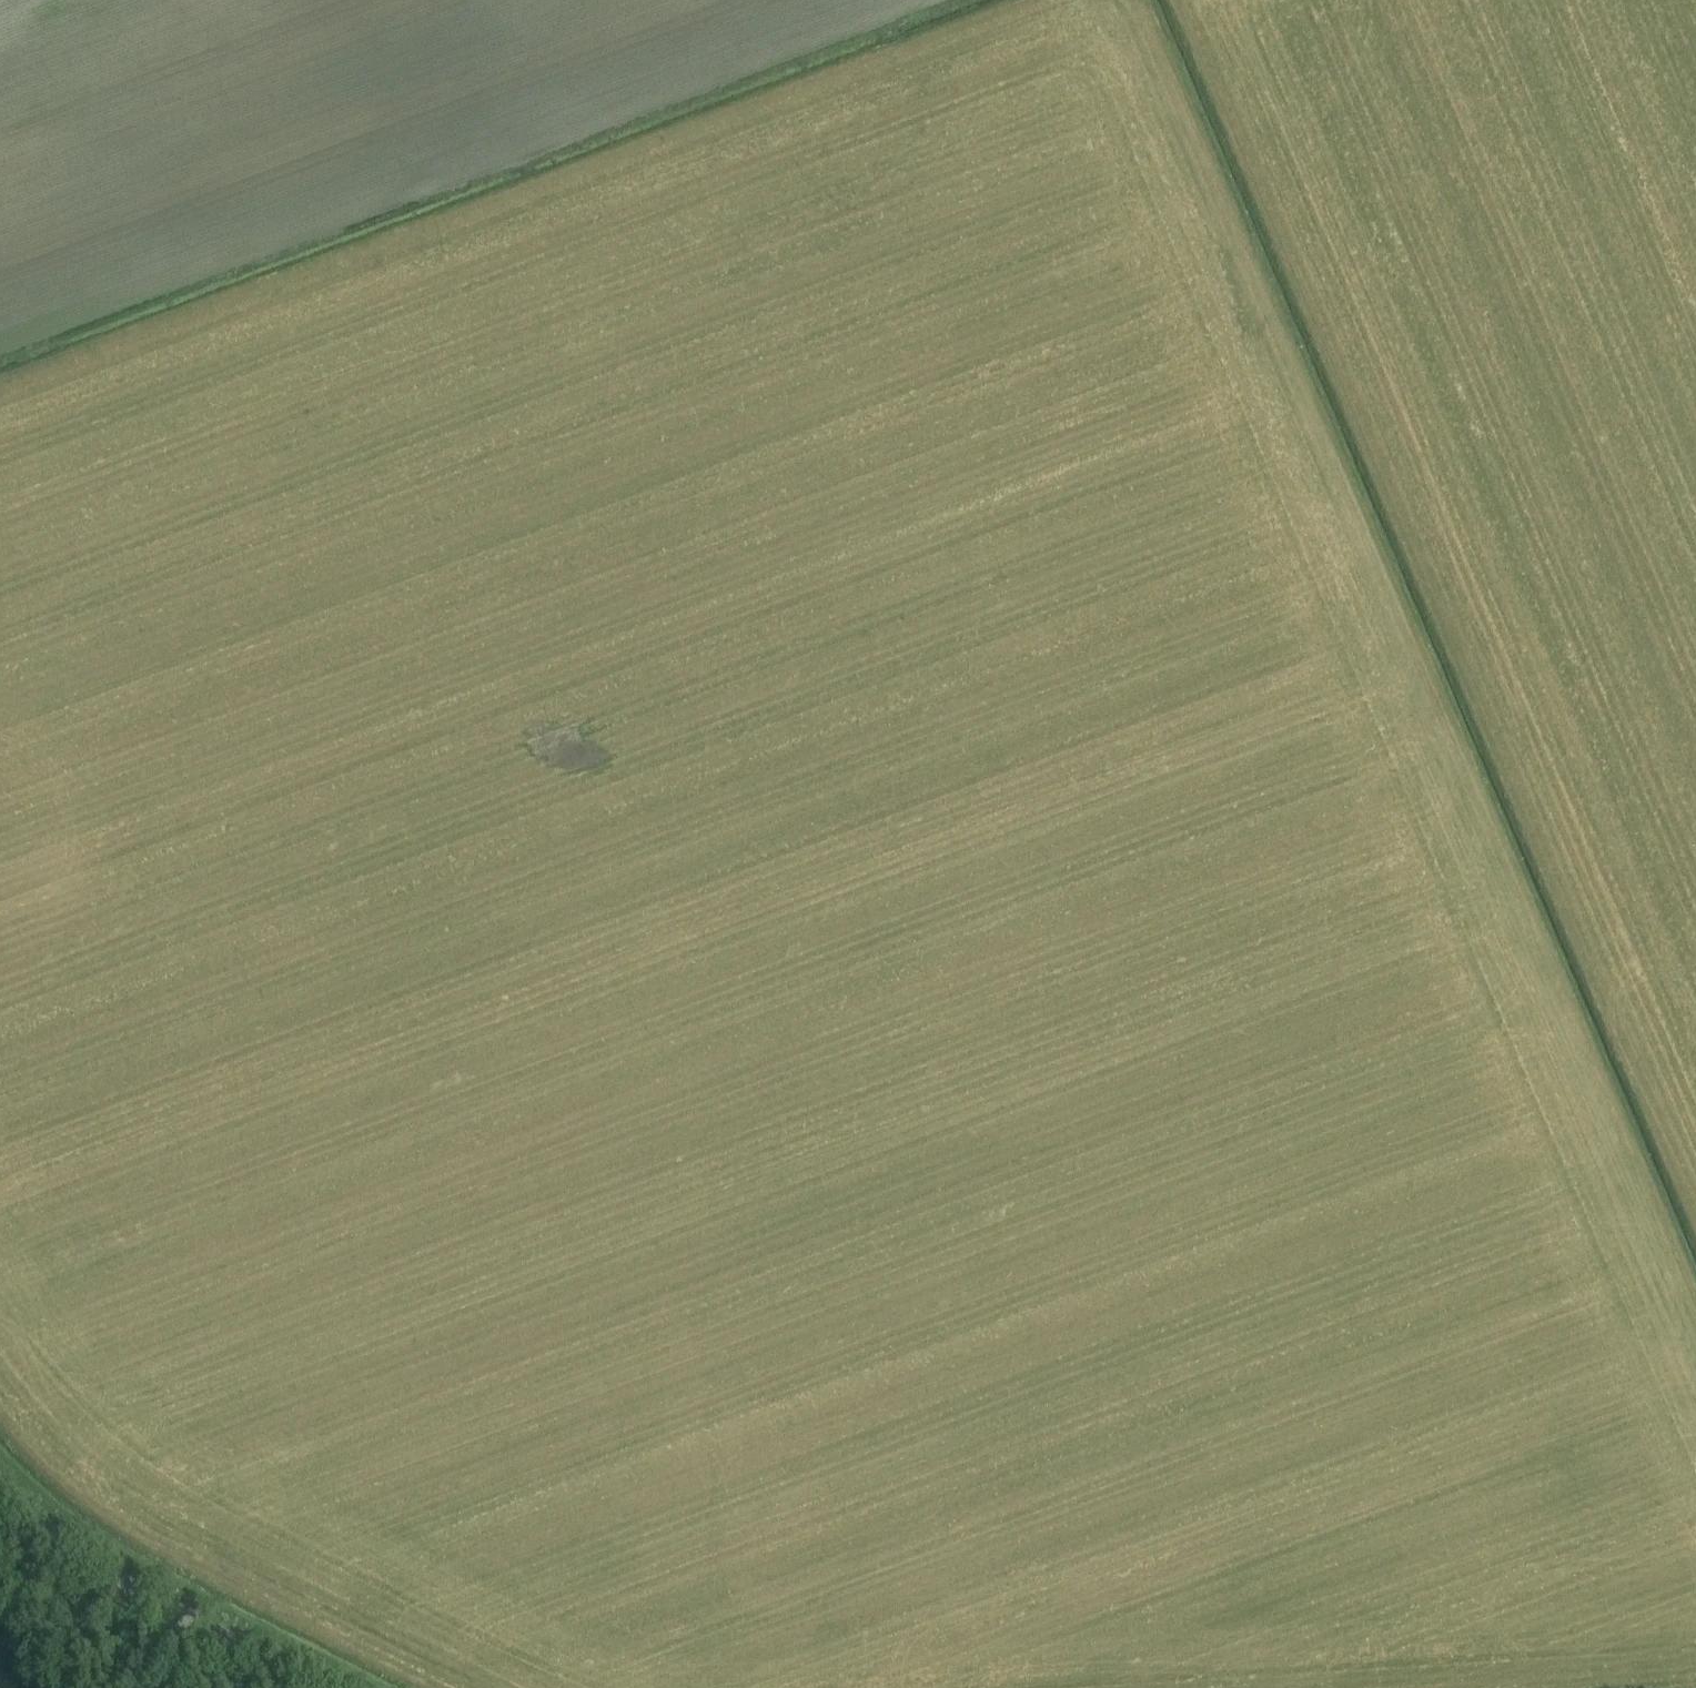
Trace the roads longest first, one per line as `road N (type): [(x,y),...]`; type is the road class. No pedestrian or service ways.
road 1 (unclassified): [(0,1490),(56,1539),(149,1600),(317,1687)]

